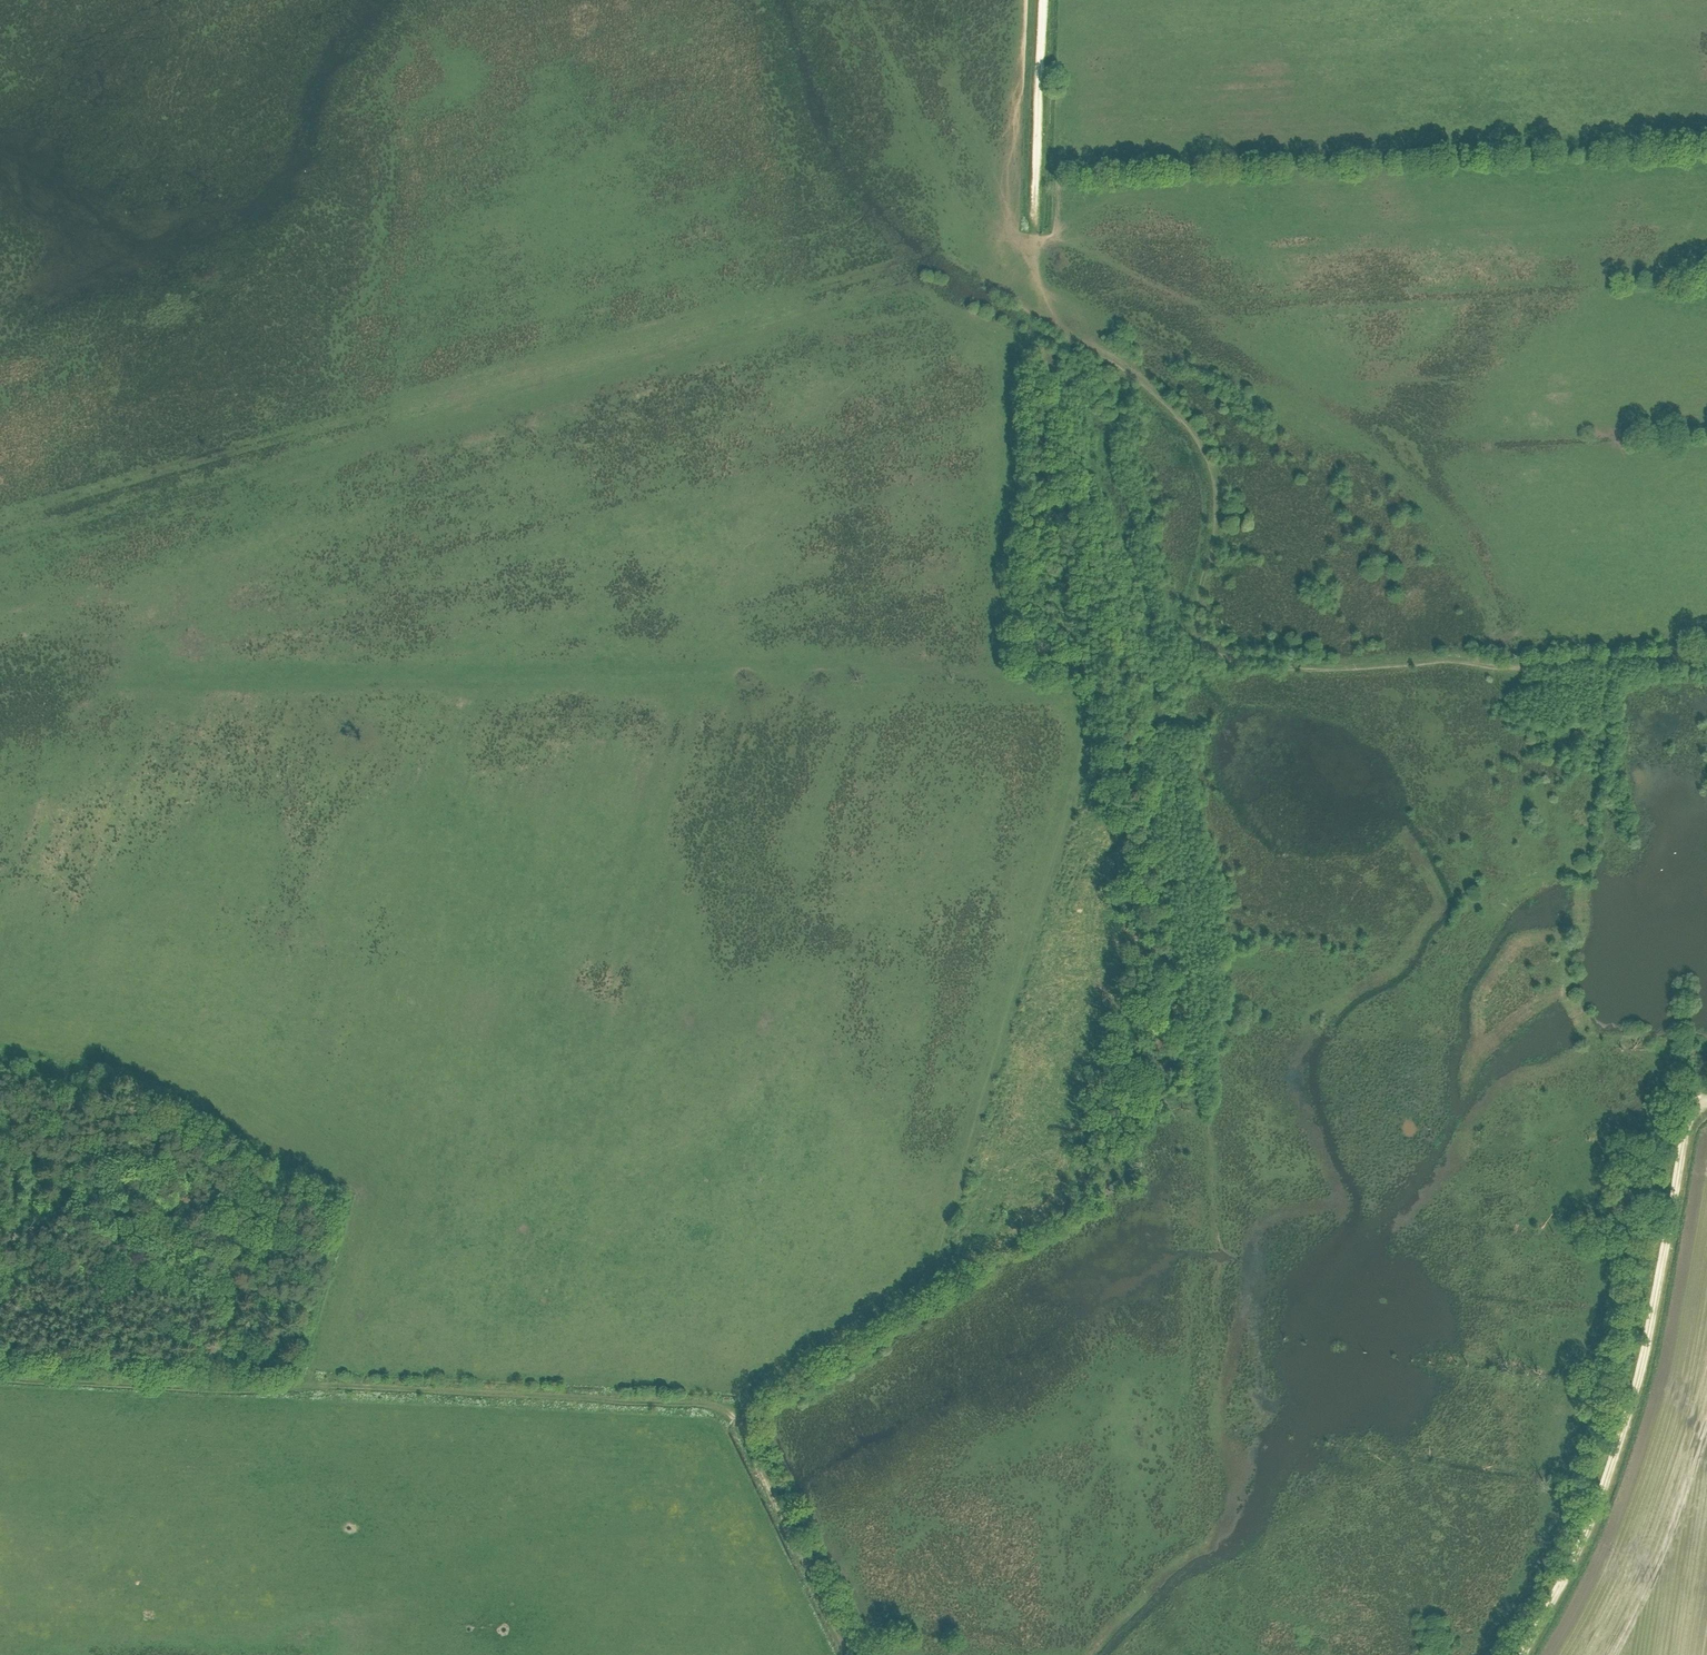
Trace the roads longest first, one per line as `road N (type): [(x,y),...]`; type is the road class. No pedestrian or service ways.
road 1 (track): [(724,1405),(930,1275),(1101,688)]
road 2 (track): [(724,1405),(0,1369)]
road 3 (track): [(1706,1101),(1695,1109),(1689,1129),(1629,1417),(1586,1540),(1525,1654)]
road 4 (track): [(1046,0),(1035,292)]
road 5 (track): [(853,1654),(724,1405)]

